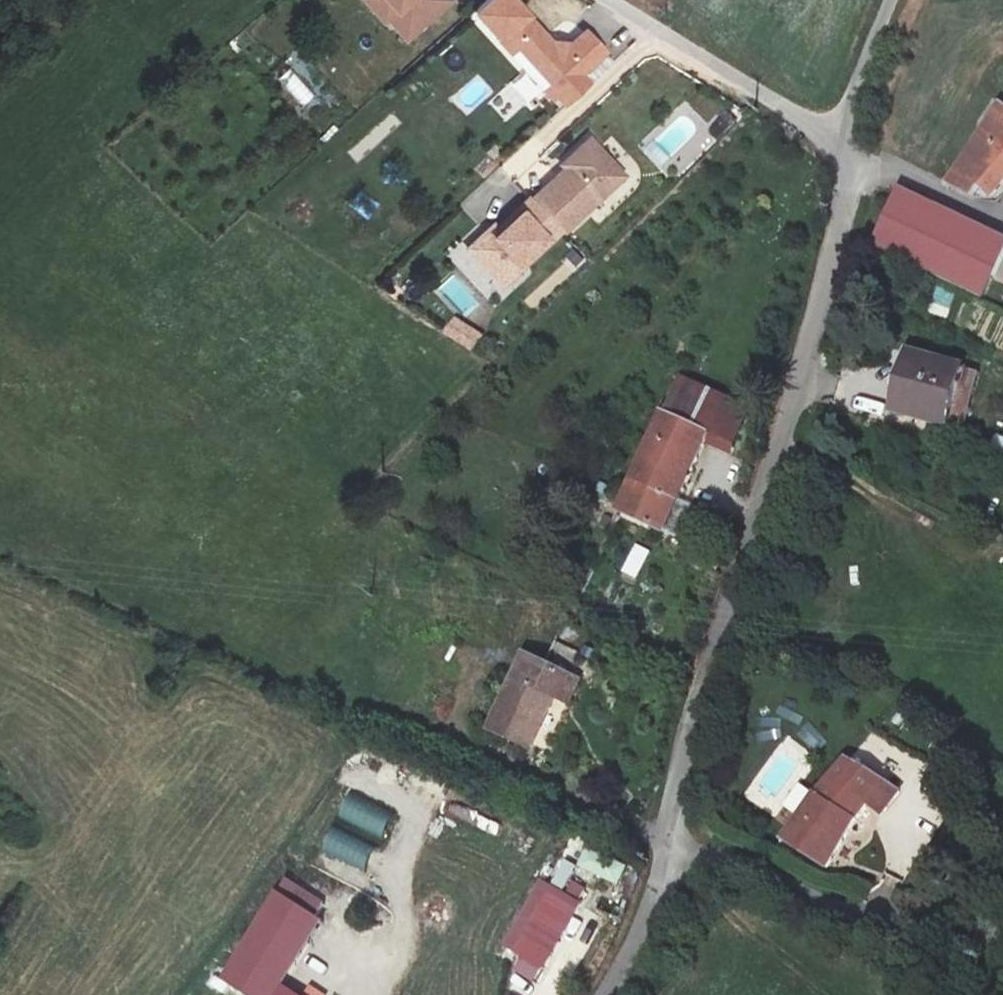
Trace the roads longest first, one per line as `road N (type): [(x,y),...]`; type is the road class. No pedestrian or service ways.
road 1 (unclassified): [(670,842),(678,763),(856,179),(837,140)]
road 2 (unclassified): [(1002,977),(670,842)]
road 3 (unclassified): [(837,140),(605,0)]
road 4 (unclassified): [(611,994),(670,842)]
road 5 (unclassified): [(837,140),(894,0)]

